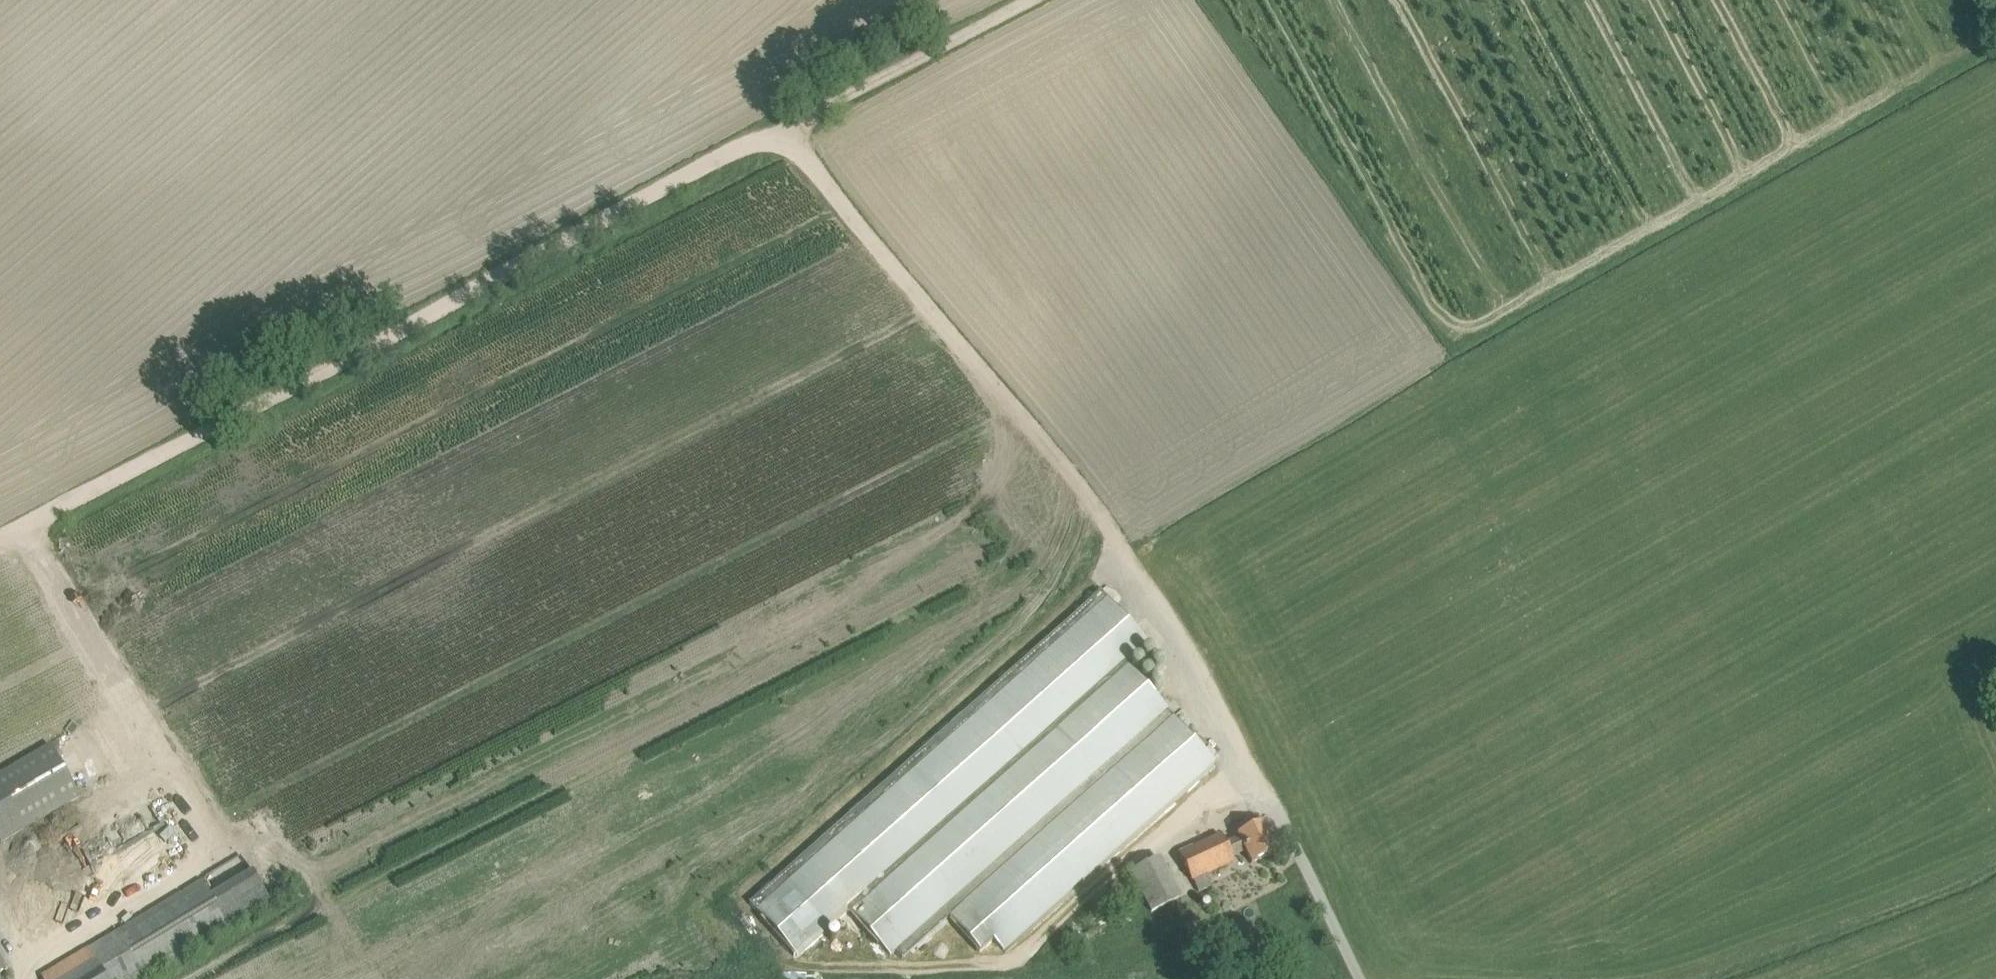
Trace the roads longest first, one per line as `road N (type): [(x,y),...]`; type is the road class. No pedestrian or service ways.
road 1 (unclassified): [(1359,978),(1213,677),(1154,590),(1092,501),(803,153),(778,139)]
road 2 (unclassified): [(0,539),(749,142),(778,139)]
road 3 (track): [(778,139),(795,121),(1026,0)]

